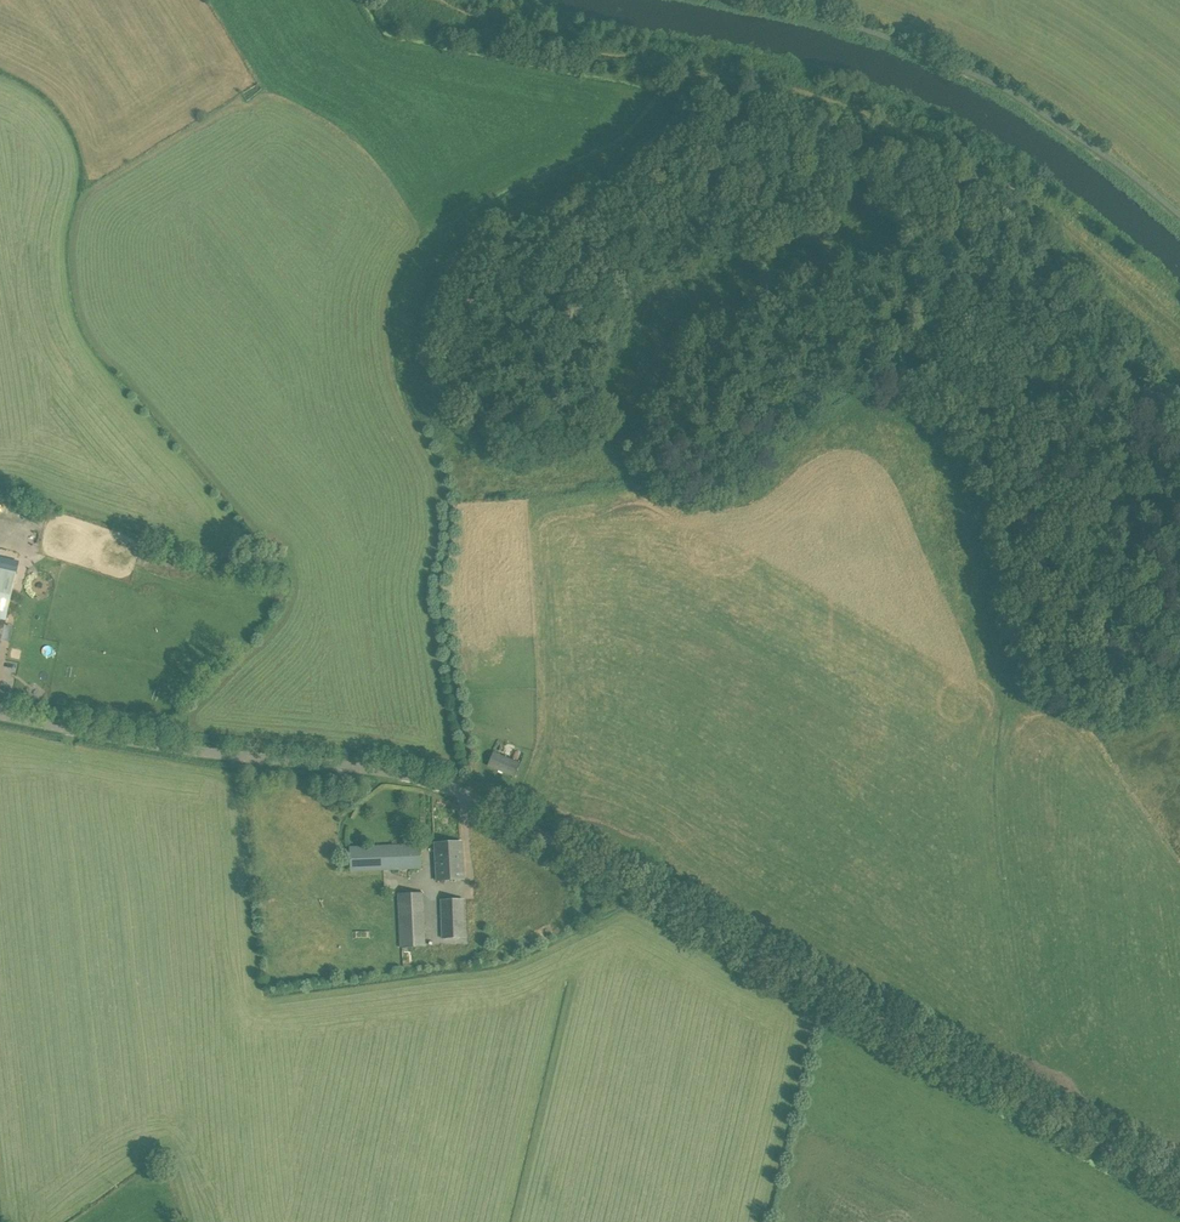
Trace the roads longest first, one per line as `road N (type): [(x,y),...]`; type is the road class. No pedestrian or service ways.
road 1 (unclassified): [(0,724),(87,743),(385,775),(458,791),(541,829),(1179,1183)]
road 2 (track): [(1179,491),(1118,467),(1091,413),(1077,328),(1004,243),(986,229),(935,216),(900,182),(856,161),(716,129)]

